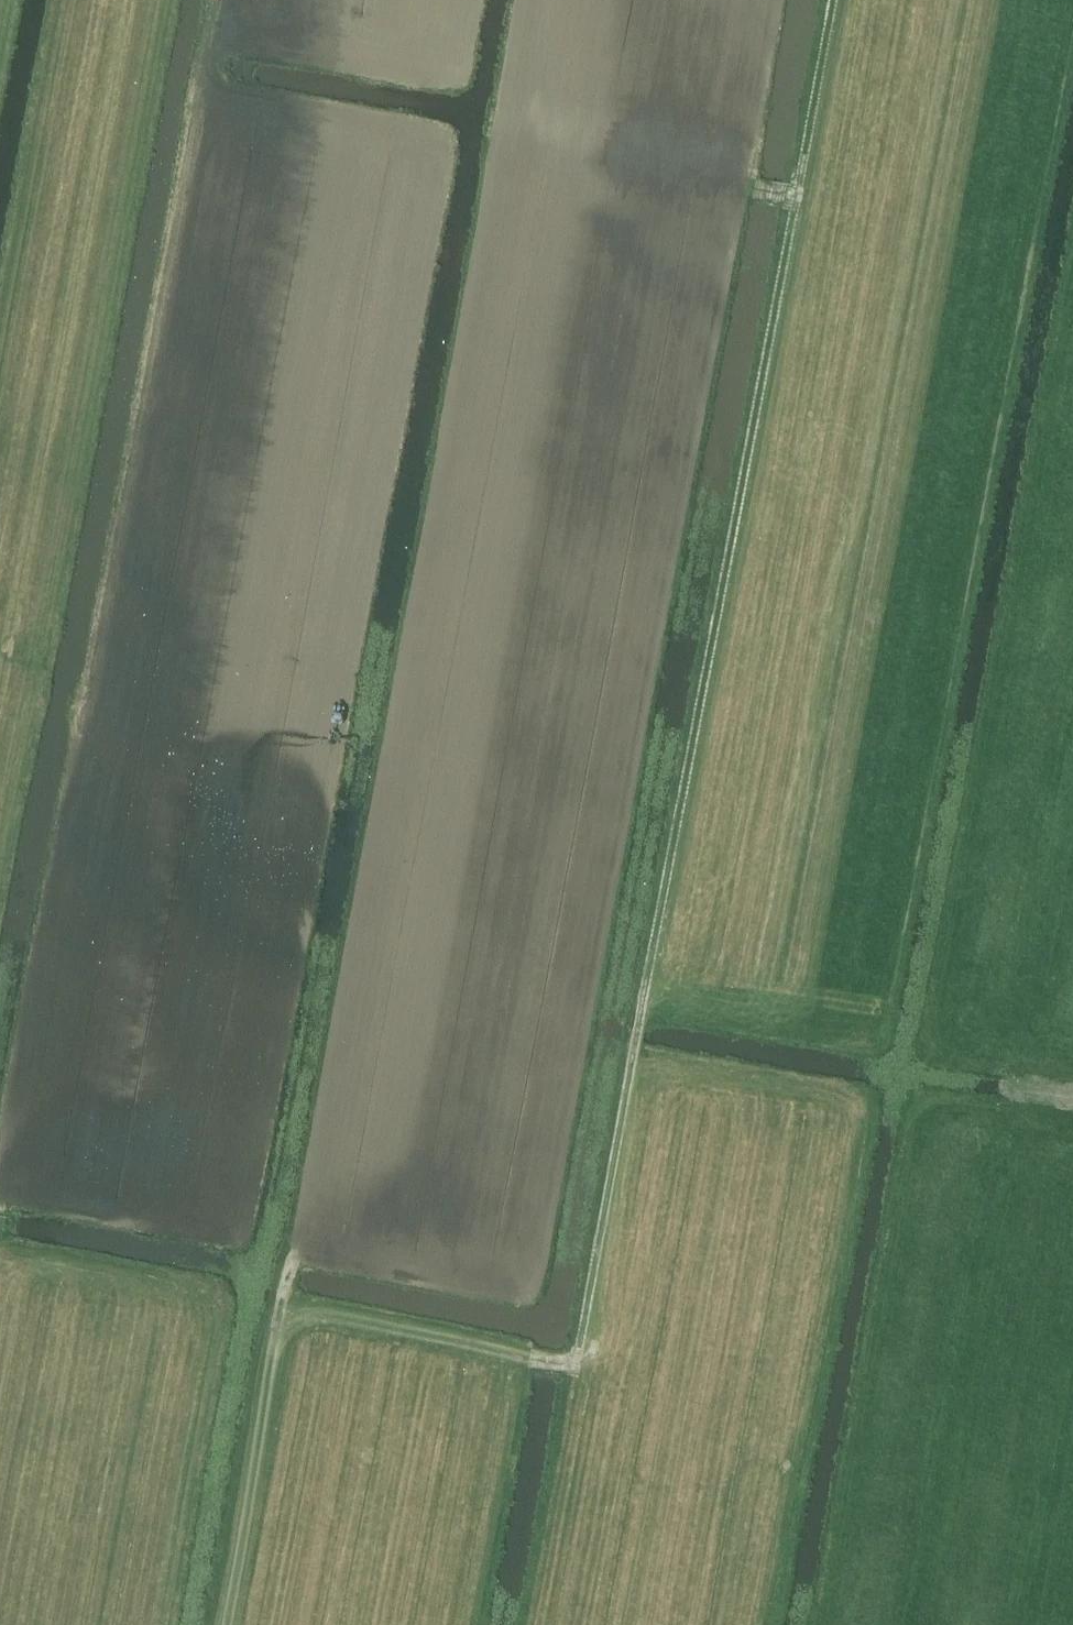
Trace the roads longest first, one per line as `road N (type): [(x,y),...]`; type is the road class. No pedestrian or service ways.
road 1 (track): [(468,1447),(528,1361),(556,1366),(578,1350),(792,198),(752,191)]
road 2 (track): [(792,198),(829,0)]

